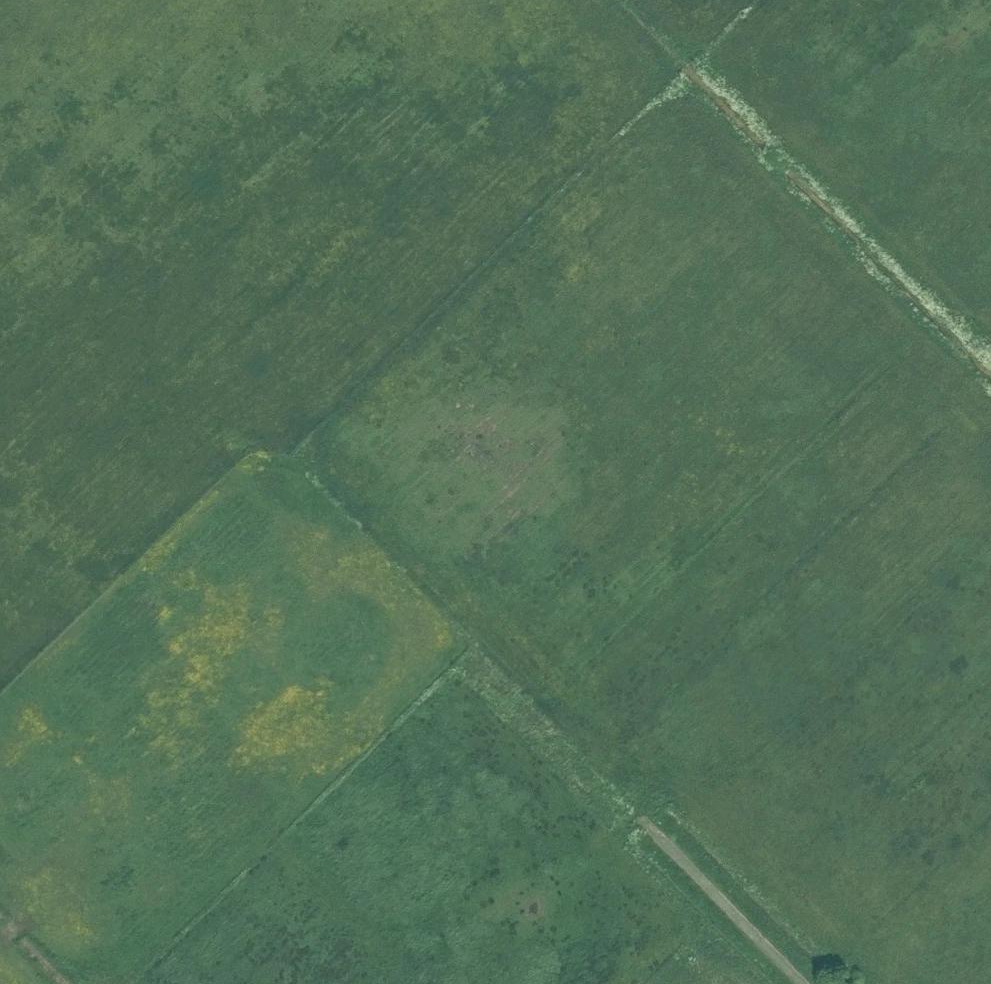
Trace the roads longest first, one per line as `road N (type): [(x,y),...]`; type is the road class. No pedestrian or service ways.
road 1 (track): [(805,983),(652,828)]

